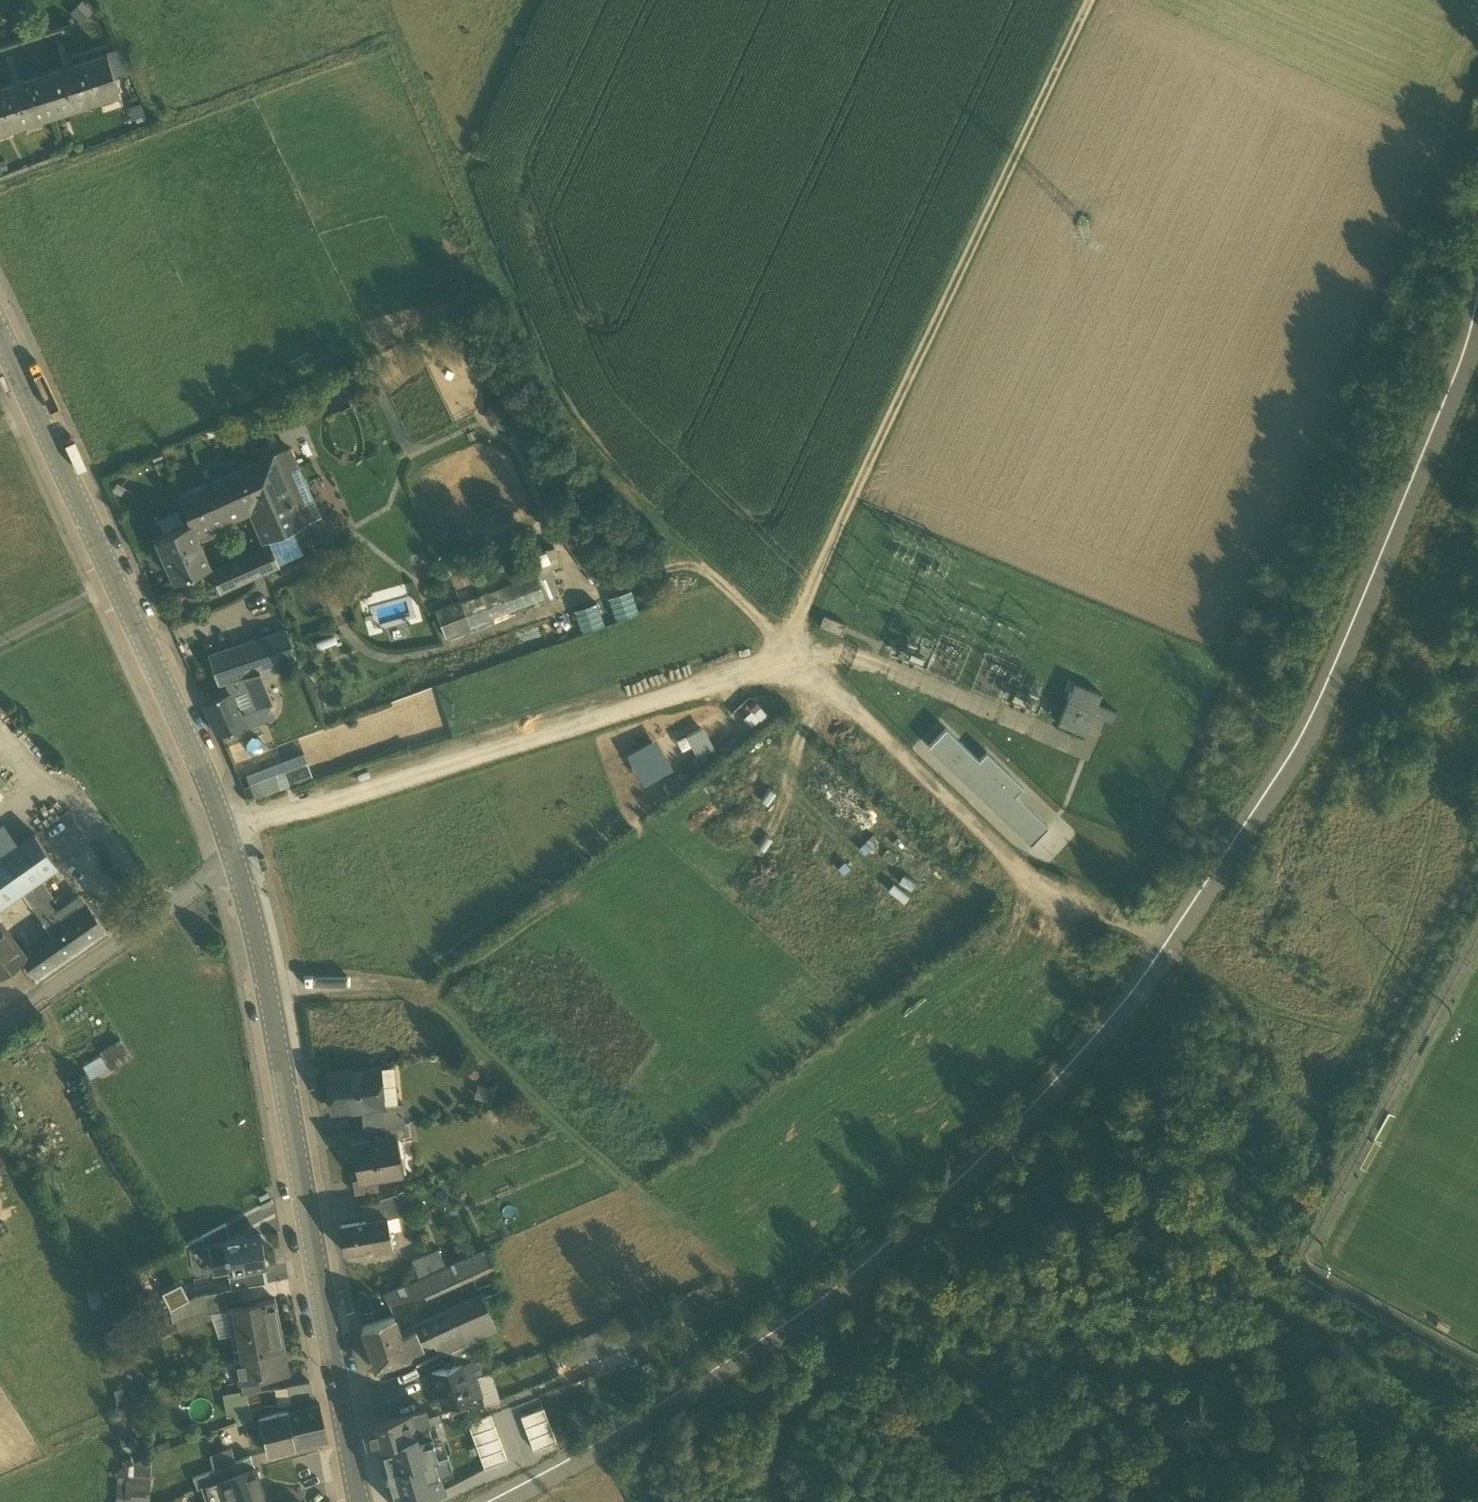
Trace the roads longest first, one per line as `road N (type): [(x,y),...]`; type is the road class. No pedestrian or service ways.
road 1 (track): [(1086,0),(783,646)]
road 2 (tertiary): [(238,859),(360,1501)]
road 3 (tertiary): [(0,326),(238,859)]
road 4 (residential): [(0,1025),(238,859)]
road 5 (track): [(782,1501),(778,1466),(788,1417),(862,1316),(865,1293),(852,1274)]

